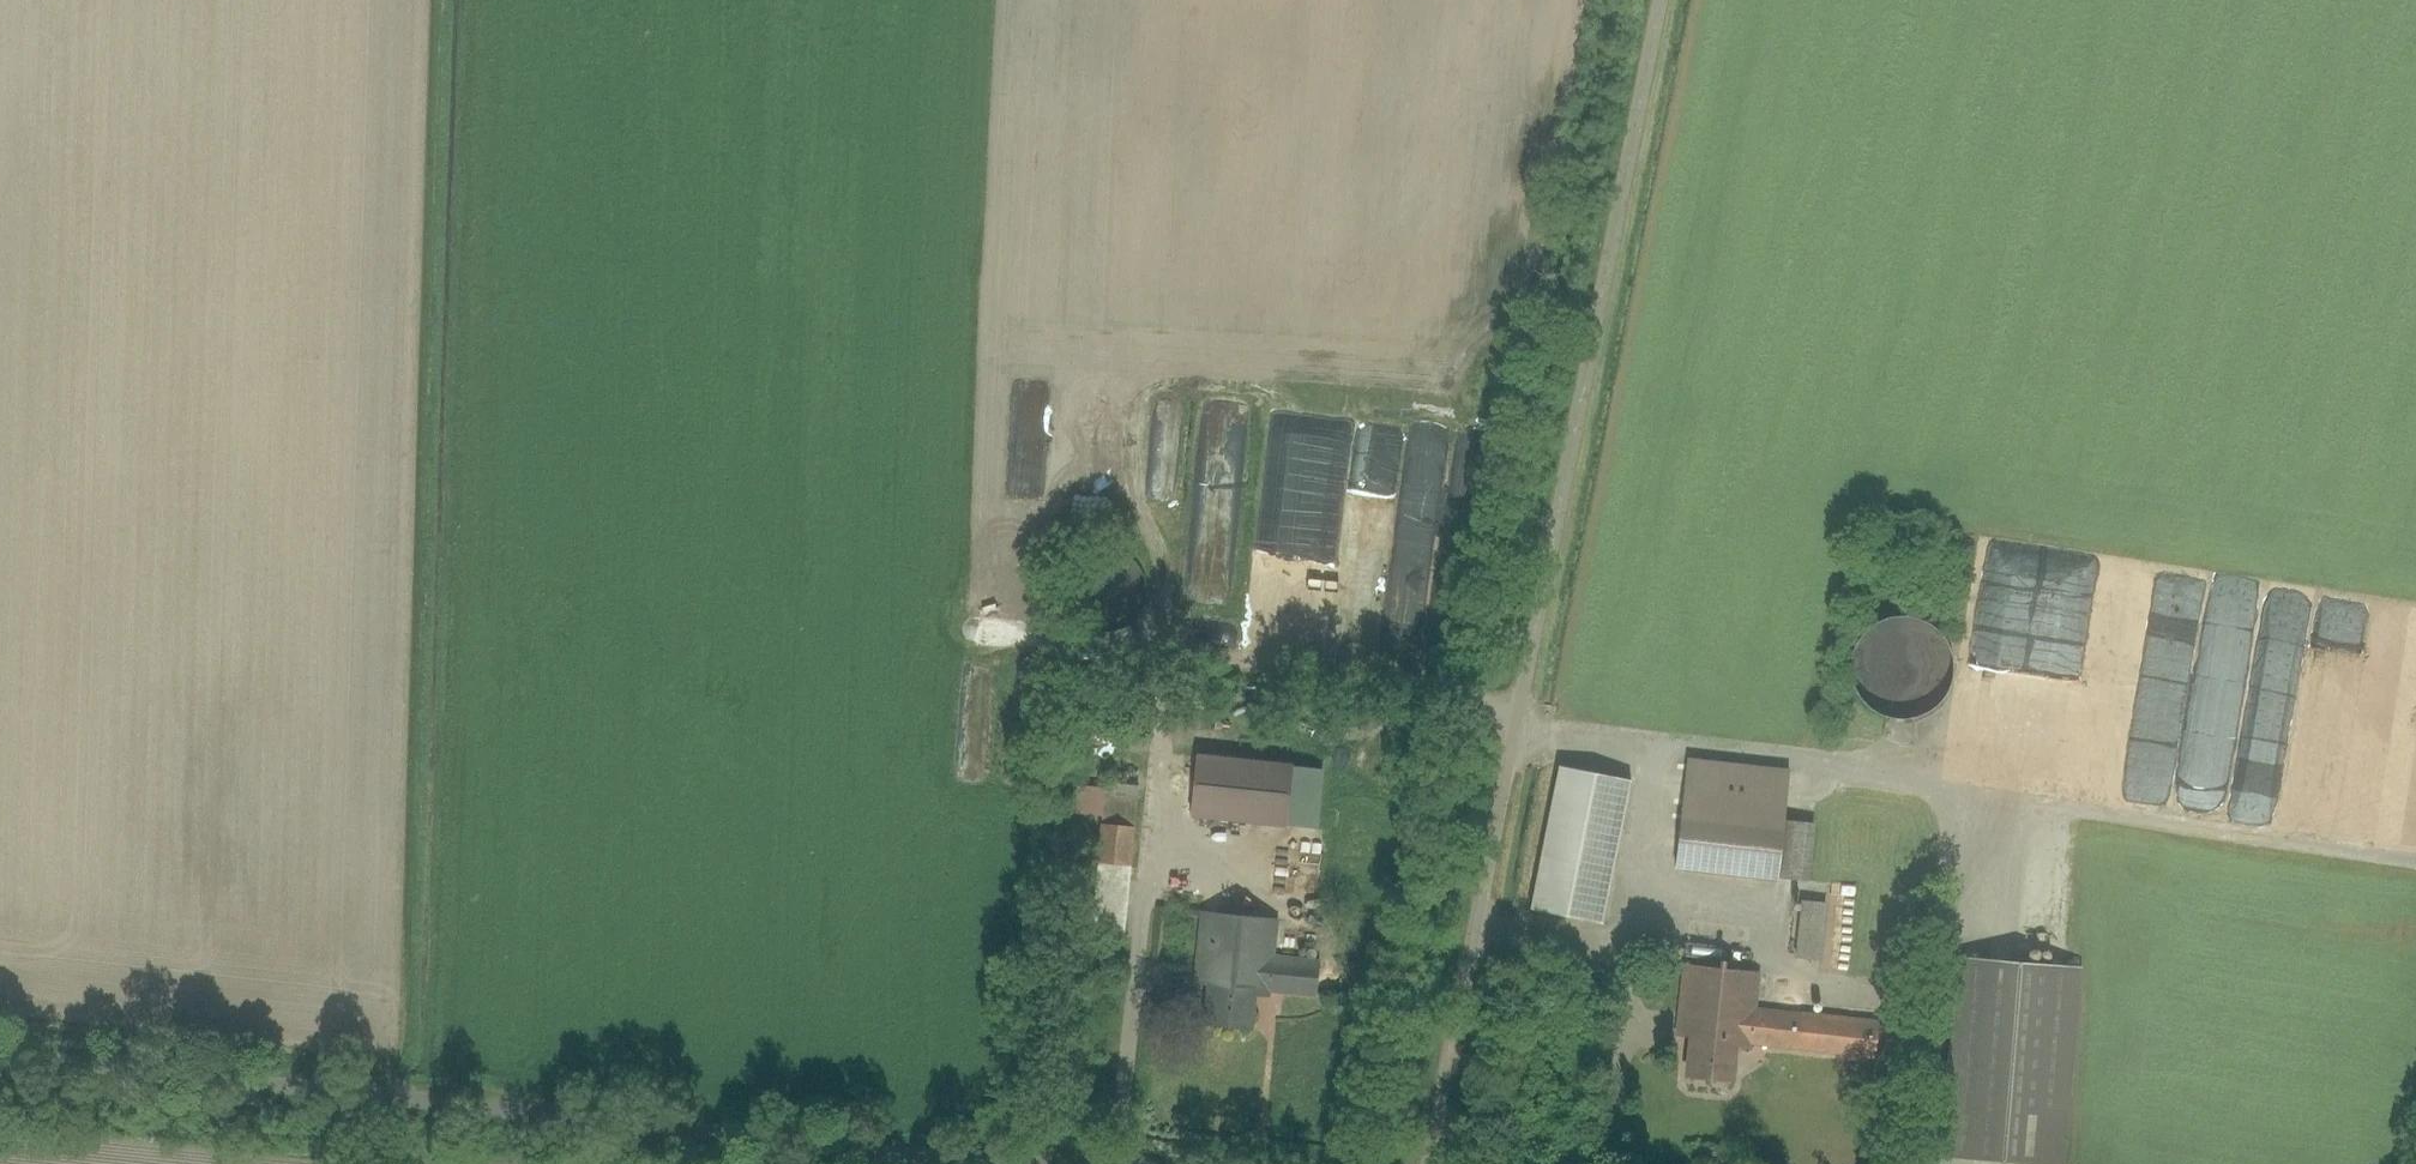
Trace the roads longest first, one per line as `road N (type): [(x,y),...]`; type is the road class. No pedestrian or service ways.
road 1 (unclassified): [(1434,1163),(1661,0)]
road 2 (unclassified): [(0,1037),(1105,1163)]

